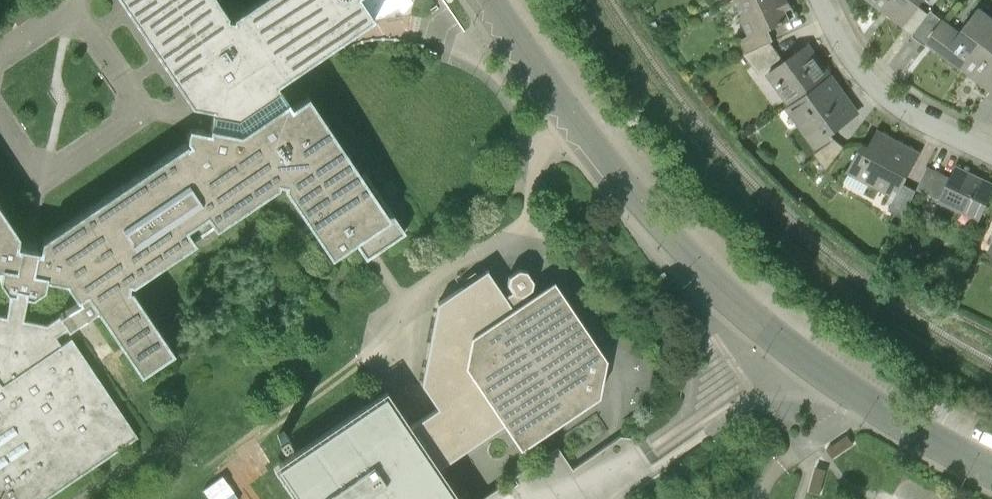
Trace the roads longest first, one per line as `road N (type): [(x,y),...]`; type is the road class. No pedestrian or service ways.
road 1 (unclassified): [(991,468),(837,381),(705,272),(496,0)]
road 2 (residential): [(991,153),(912,115),(878,89),(850,59),(821,0)]

